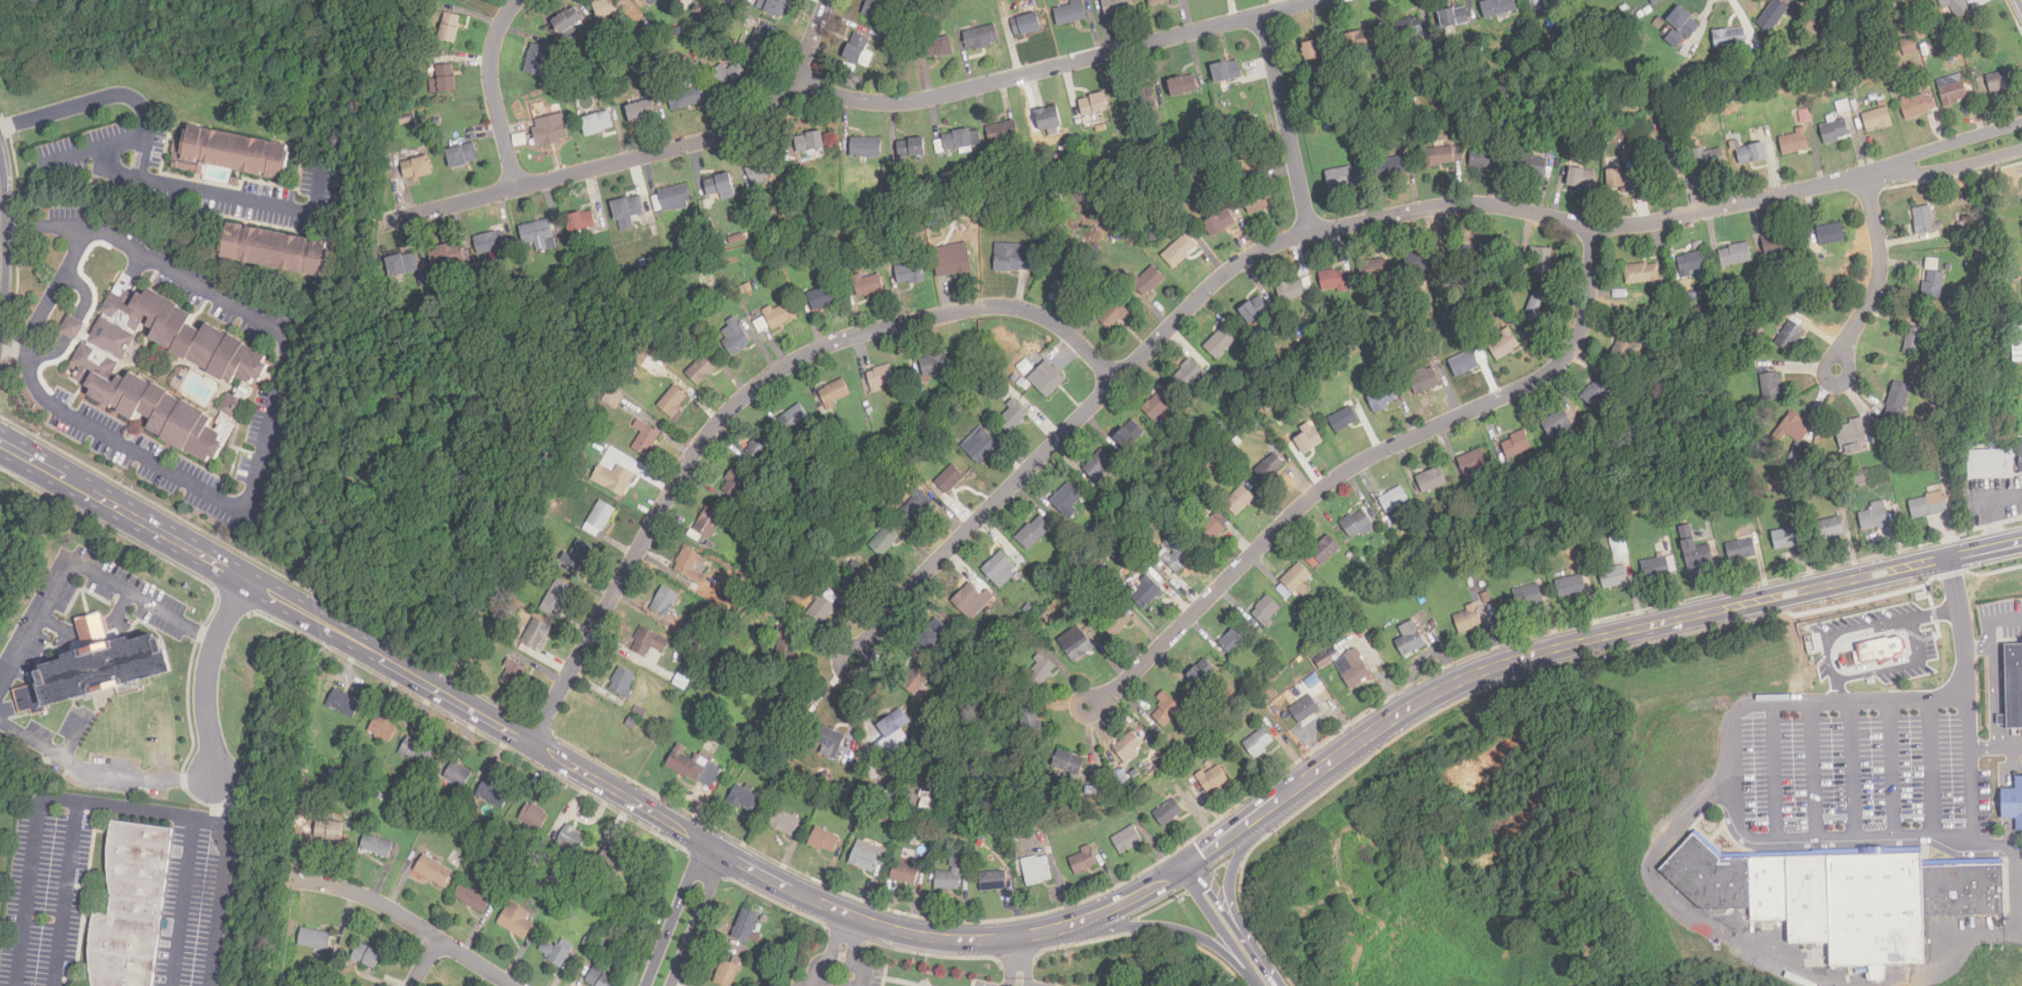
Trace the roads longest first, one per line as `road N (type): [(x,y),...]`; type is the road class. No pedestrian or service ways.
road 1 (residential): [(2021,137),(1629,226),(1451,205),(1265,250),(1204,294),(926,574),(864,650)]
road 2 (secondary): [(2021,543),(1477,674),(1401,713),(1186,867)]
road 3 (residential): [(1117,382),(1049,321),(1004,307),(884,328),(785,368),(743,398),(685,468),(530,744)]
road 4 (residential): [(1596,226),(1586,318),(1548,375),(1347,470),(1096,704)]
road 5 (residential): [(1319,0),(929,100),(859,102),(793,81)]
road 6 (residential): [(829,0),(793,81),(769,111),(737,131),(383,224)]
road 7 (secondary): [(1074,924),(971,943),(901,933),(802,897),(640,806)]
road 8 (secondary): [(530,744),(246,582)]
road 9 (secondary): [(246,582),(0,444)]
road 10 (residential): [(510,985),(374,902),(294,881)]
road 11 (residential): [(1262,15),(1310,235)]
road 12 (tertiary): [(1074,924),(1180,926),(1265,985)]
road 13 (residential): [(246,582),(207,669),(214,777)]
road 14 (residential): [(518,189),(490,70),(500,27),(520,0)]
road 15 (residential): [(1864,177),(1880,244),(1879,283),(1839,360)]
road 16 (residential): [(716,850),(659,985)]
road 17 (tertiary): [(1268,985),(1186,867)]
road 18 (secondary): [(640,806),(530,744)]
road 19 (secondary): [(1186,867),(1074,924)]

